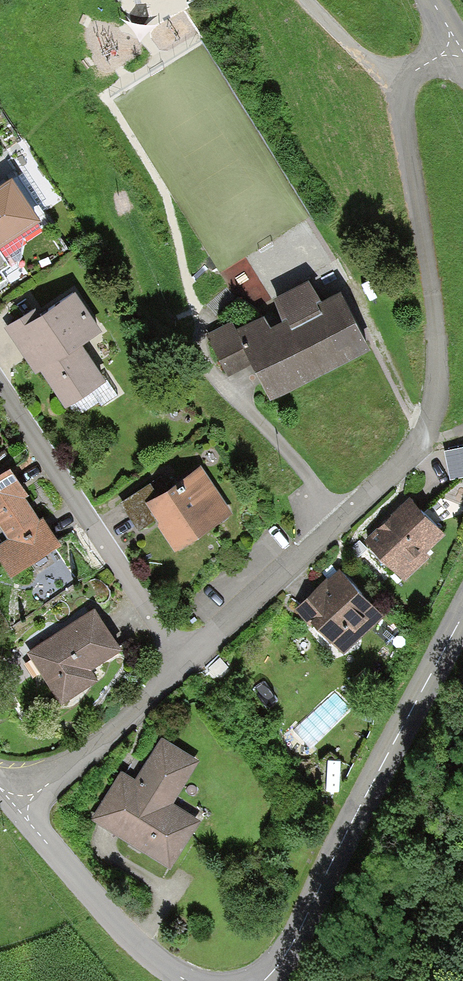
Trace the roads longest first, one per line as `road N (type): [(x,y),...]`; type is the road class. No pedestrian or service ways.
road 1 (residential): [(181,665),(399,464),(427,414),(433,360),(399,106),(403,82),(457,44)]
road 2 (tertiary): [(262,980),(287,950),(462,614)]
road 3 (residential): [(0,395),(181,665)]
road 4 (unclassified): [(18,808),(78,883),(187,980)]
road 5 (residential): [(18,808),(181,665)]

